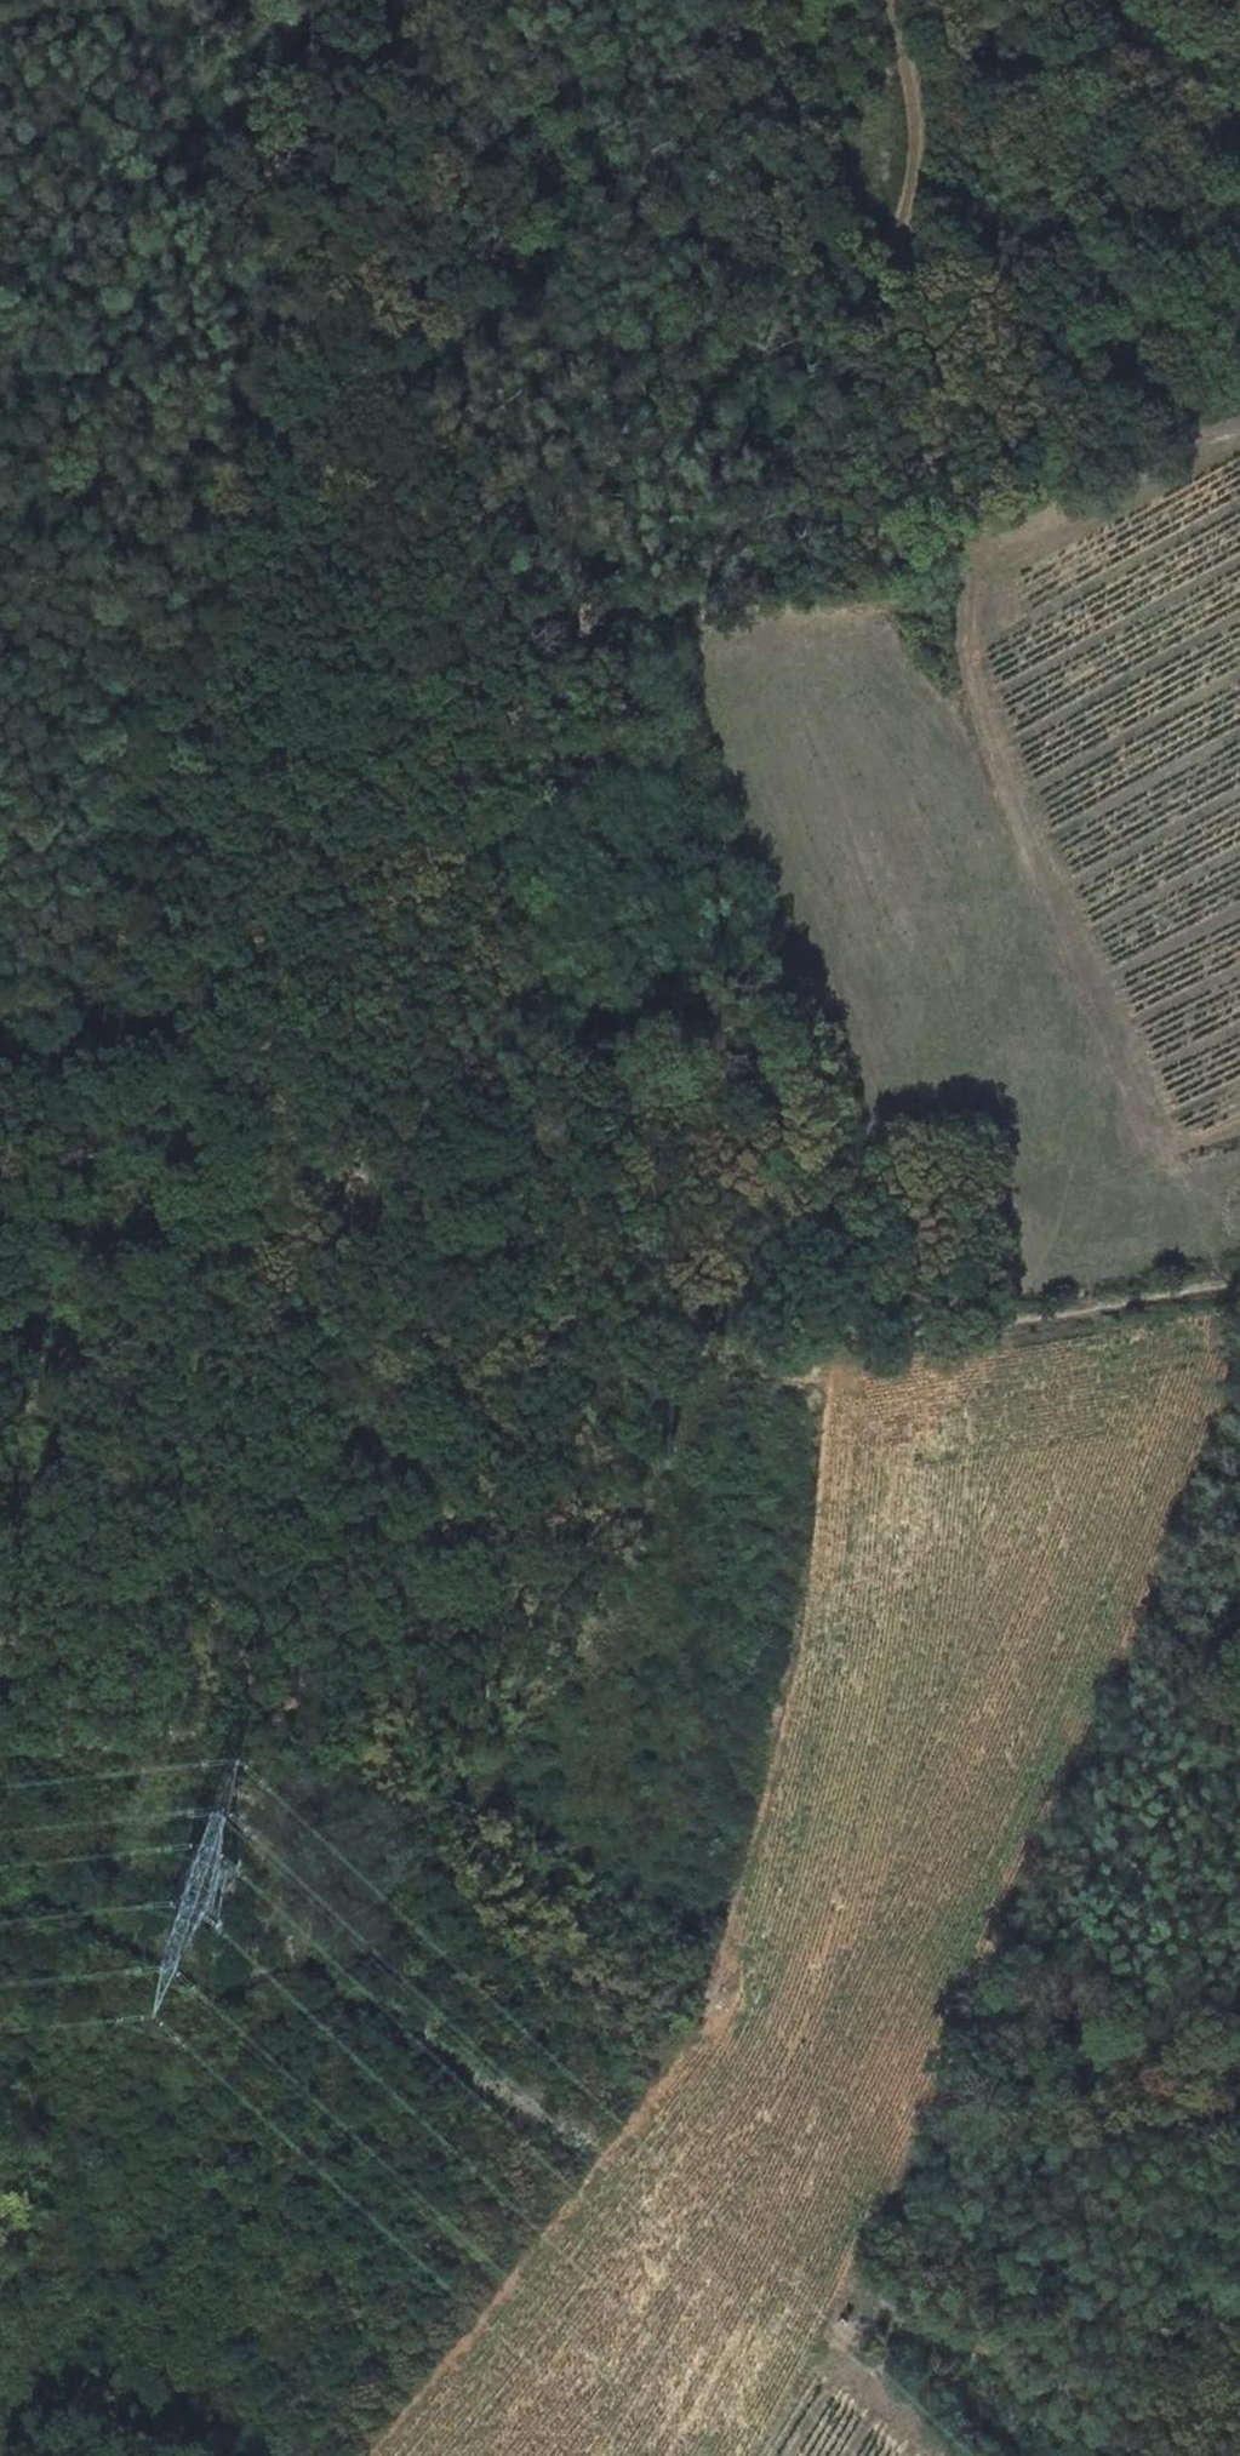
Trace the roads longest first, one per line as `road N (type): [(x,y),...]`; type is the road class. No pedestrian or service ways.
road 1 (track): [(885,0),(913,178),(888,334),(1168,1167),(1202,1291)]
road 2 (track): [(1239,1289),(655,1352),(367,1172),(157,1076),(0,1101)]

